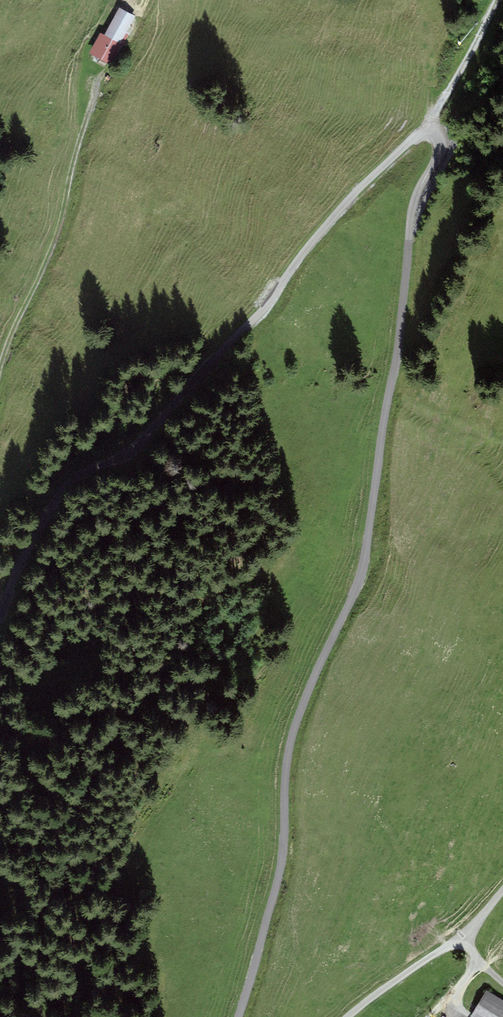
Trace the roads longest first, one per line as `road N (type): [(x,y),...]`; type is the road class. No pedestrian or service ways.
road 1 (track): [(239,1016),(282,860),(291,741),(364,558),(411,225),(440,145),(433,134),(409,141),(361,187),(252,322),(132,446),(0,611)]
road 2 (track): [(98,77),(55,242),(0,365)]
road 3 (track): [(502,891),(461,939),(348,1016)]

